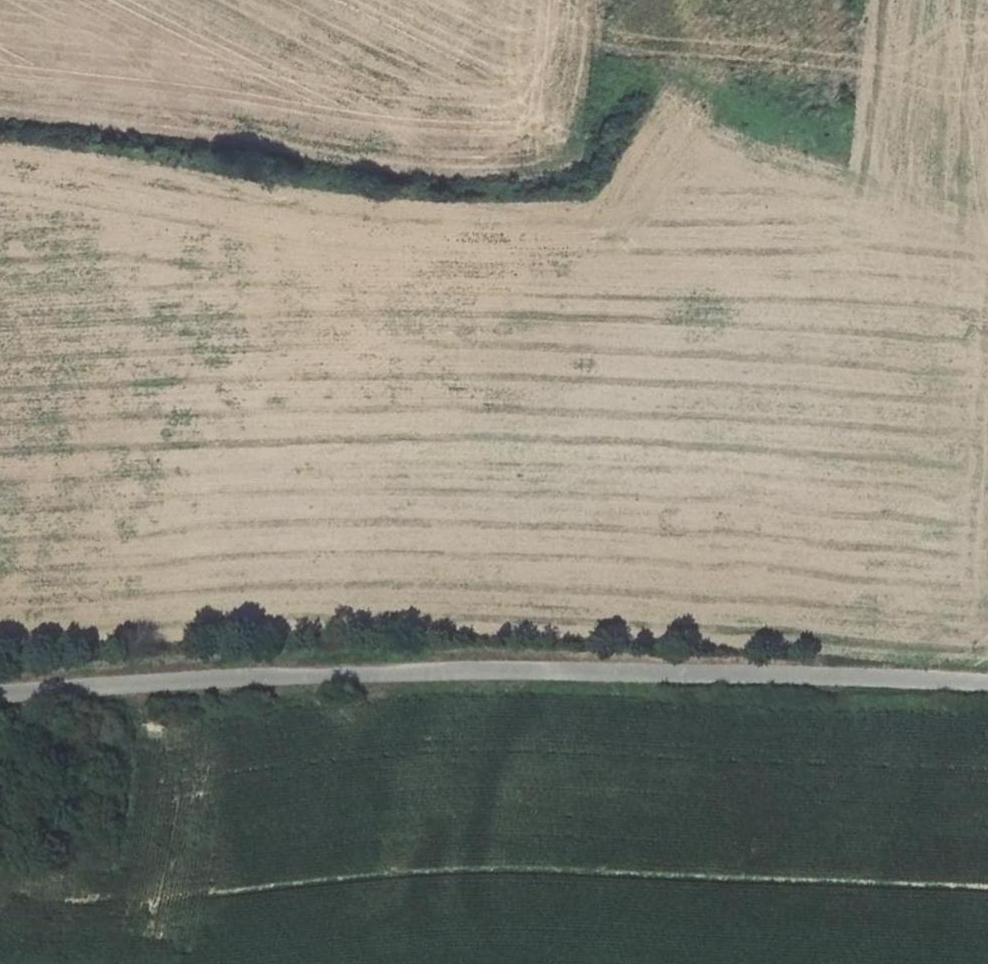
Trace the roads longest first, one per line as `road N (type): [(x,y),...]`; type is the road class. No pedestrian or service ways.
road 1 (unclassified): [(0,693),(171,680),(668,671),(987,684)]

